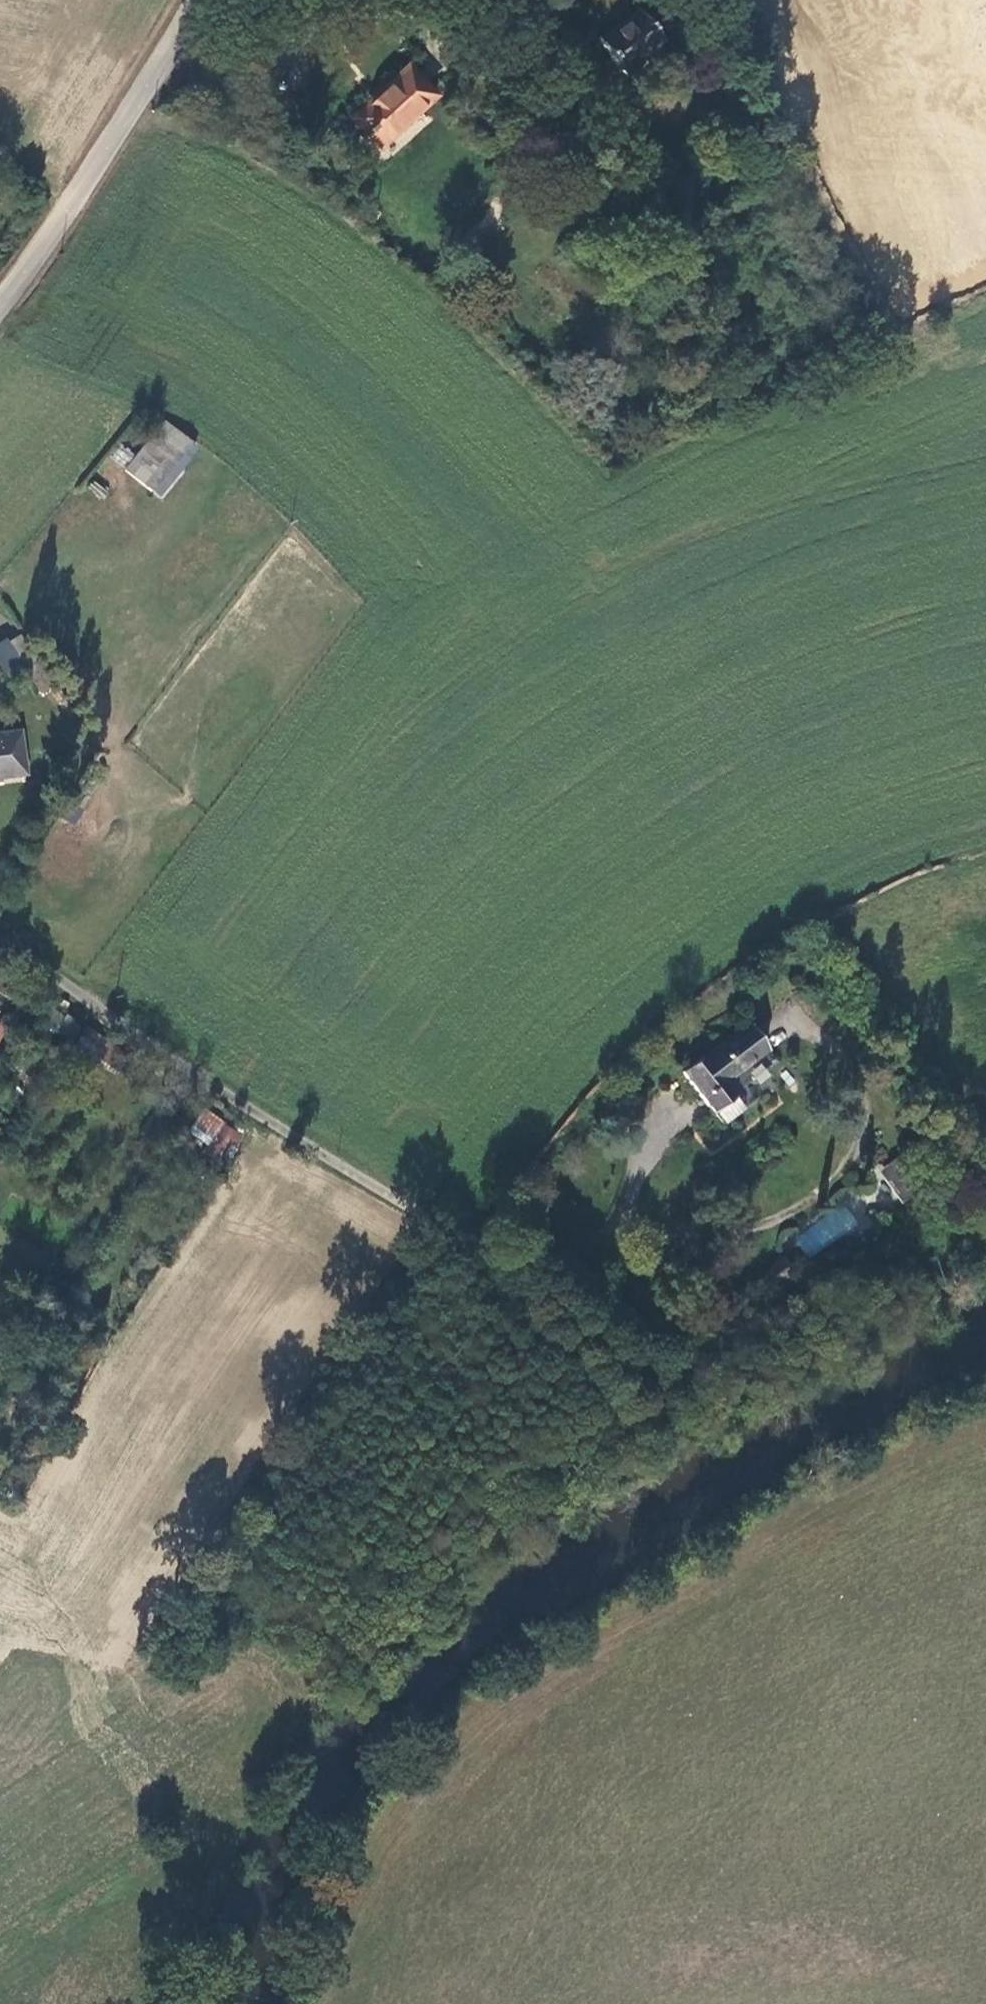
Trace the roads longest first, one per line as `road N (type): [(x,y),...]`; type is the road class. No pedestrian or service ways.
road 1 (track): [(0,941),(320,1153),(460,1237),(523,1256),(587,1246),(622,1218),(694,1234),(750,1229),(824,1192),(852,1155),(864,1110),(845,1059),(798,1024)]
road 2 (tertiary): [(0,307),(196,0)]

